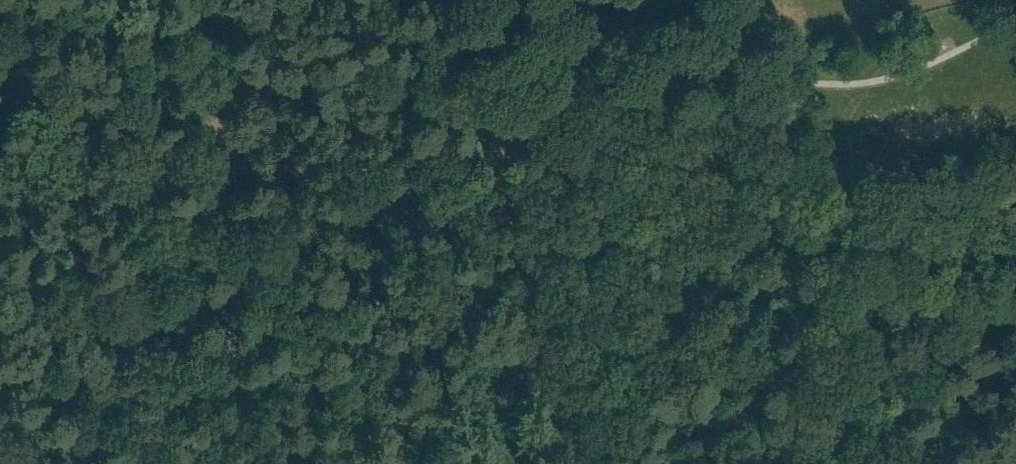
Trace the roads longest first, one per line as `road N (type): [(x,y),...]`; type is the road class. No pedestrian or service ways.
road 1 (track): [(882,463),(813,427),(700,423),(536,437),(269,378),(100,379),(0,361)]
road 2 (track): [(464,0),(573,463)]

